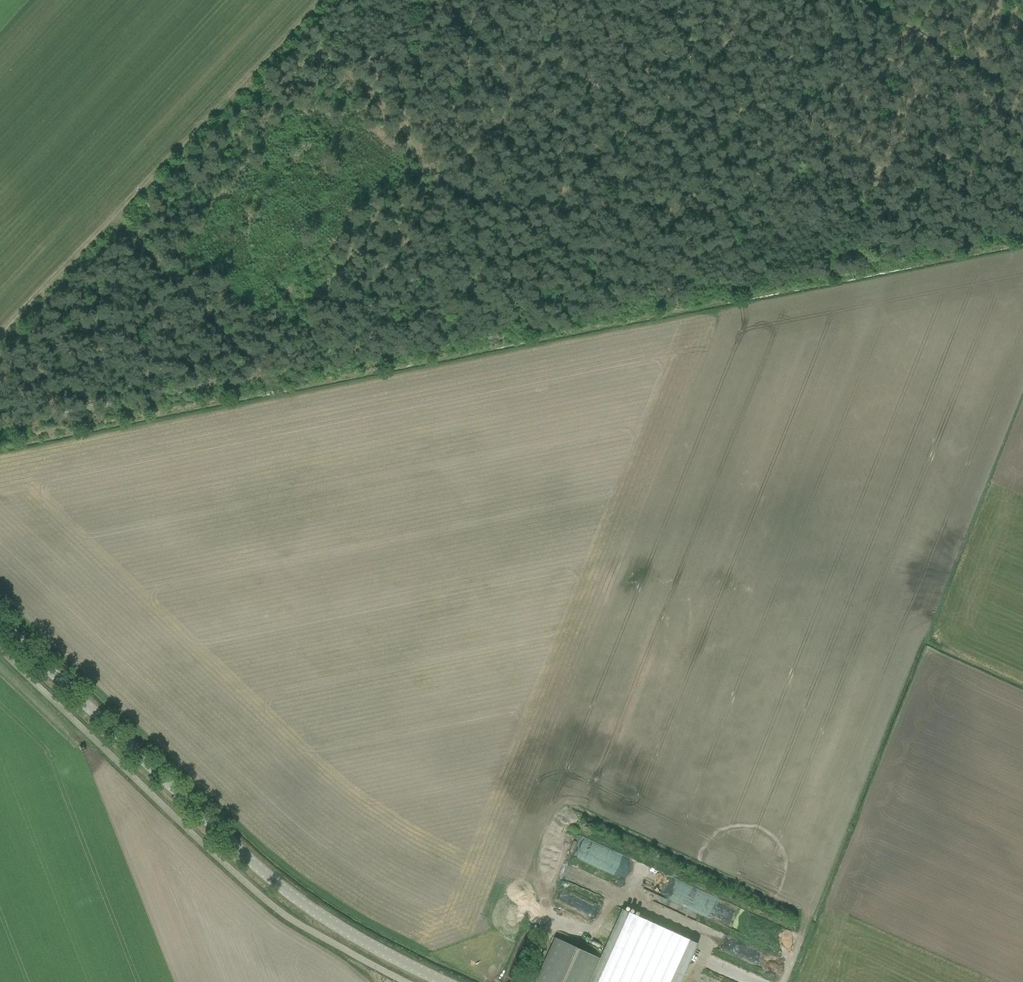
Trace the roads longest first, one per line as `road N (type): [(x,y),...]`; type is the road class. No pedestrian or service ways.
road 1 (tertiary): [(448,981),(352,937),(279,888),(0,621)]
road 2 (track): [(0,334),(312,0)]
road 3 (track): [(1022,95),(845,0)]

